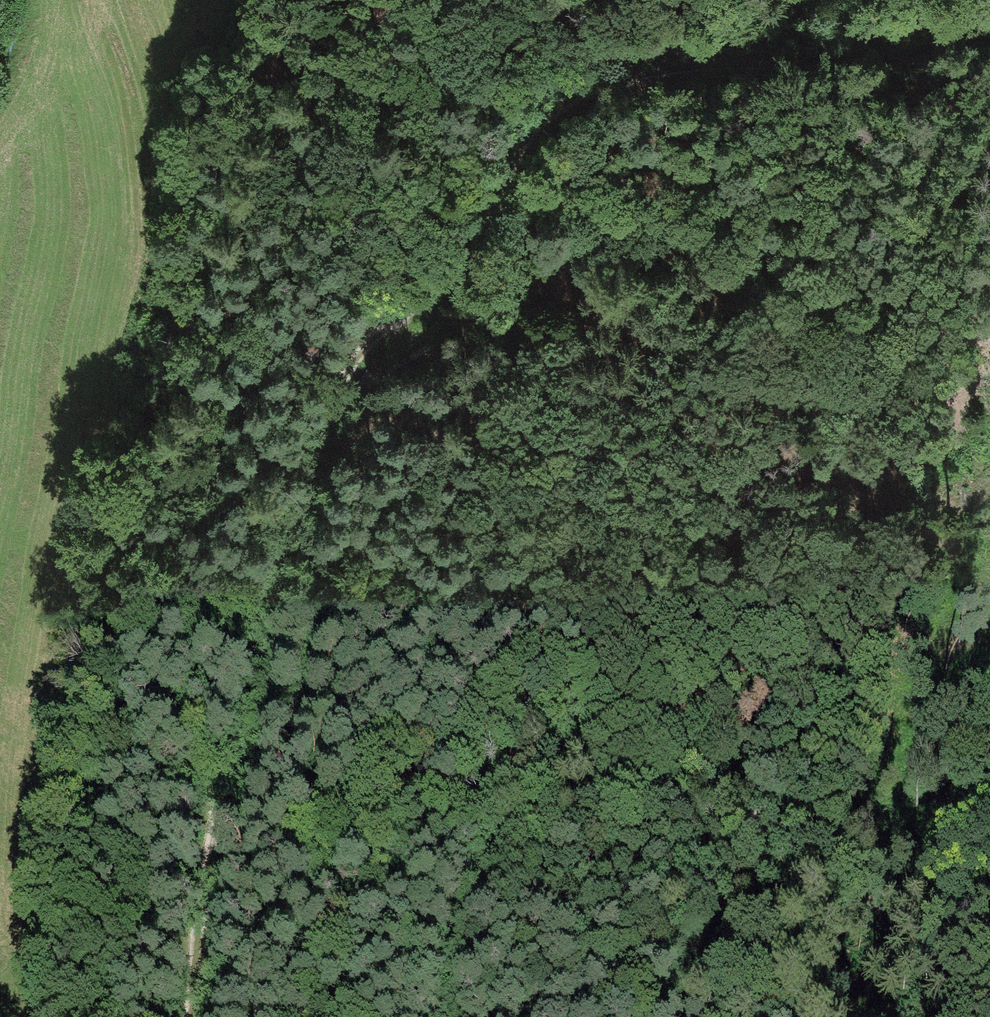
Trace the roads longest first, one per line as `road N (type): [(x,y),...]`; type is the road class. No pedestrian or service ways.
road 1 (track): [(989,28),(884,58),(628,78),(538,117),(444,288),(393,309),(326,409),(216,793),(187,1016)]
road 2 (track): [(353,359),(517,295),(576,261),(734,226)]
road 3 (track): [(261,1016),(315,904),(355,846),(446,768),(532,739)]
road 4 (track): [(615,799),(663,795),(747,817),(920,906),(989,930)]
road 5 (track): [(439,1016),(448,919),(469,877),(514,834),(615,799)]
road 6 (track): [(672,1016),(723,949),(803,894),(920,906)]

